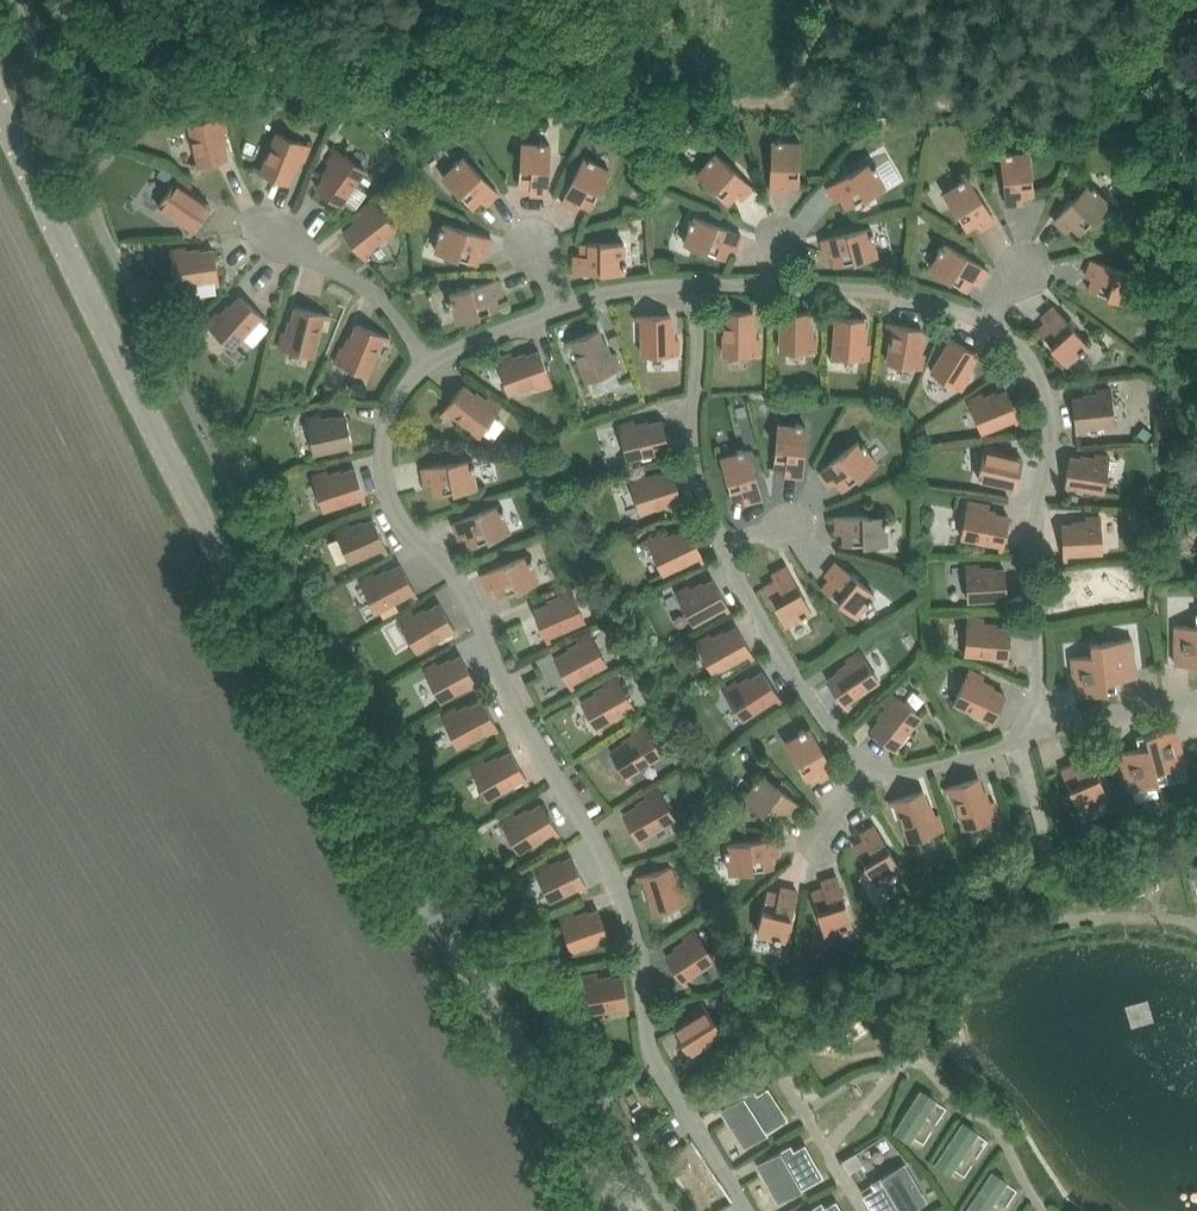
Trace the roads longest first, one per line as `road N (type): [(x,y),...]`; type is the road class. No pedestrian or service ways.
road 1 (tertiary): [(620,1210),(363,801),(217,545),(0,107)]
road 2 (track): [(243,0),(252,44),(294,83),(479,101),(785,106)]
road 3 (track): [(785,106),(1196,113)]

